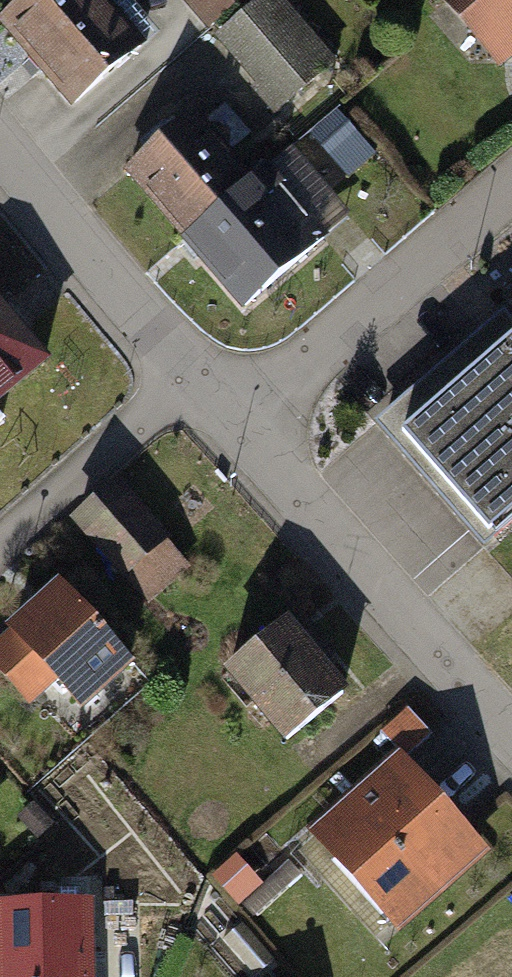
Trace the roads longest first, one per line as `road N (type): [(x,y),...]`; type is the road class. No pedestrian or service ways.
road 1 (residential): [(233,413),(511,743)]
road 2 (residential): [(511,181),(233,413)]
road 3 (residential): [(0,145),(188,364)]
road 4 (residential): [(188,364),(0,541)]

